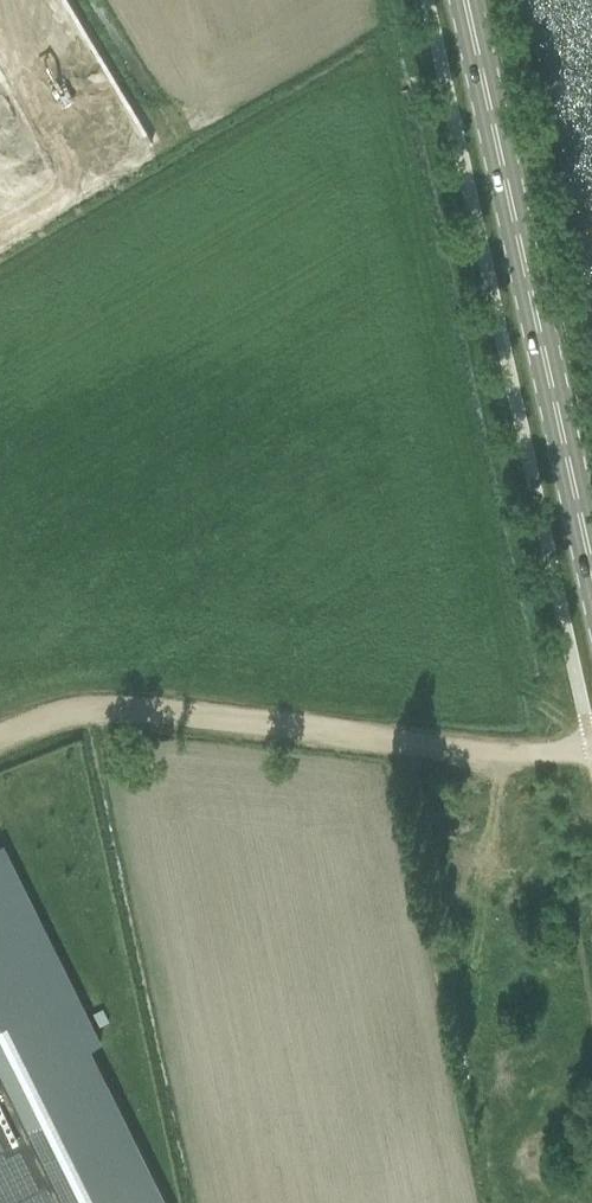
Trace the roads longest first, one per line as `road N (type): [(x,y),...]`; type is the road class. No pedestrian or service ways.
road 1 (track): [(591,746),(492,755),(144,708),(69,713),(0,734)]
road 2 (secondary): [(591,578),(463,0)]

